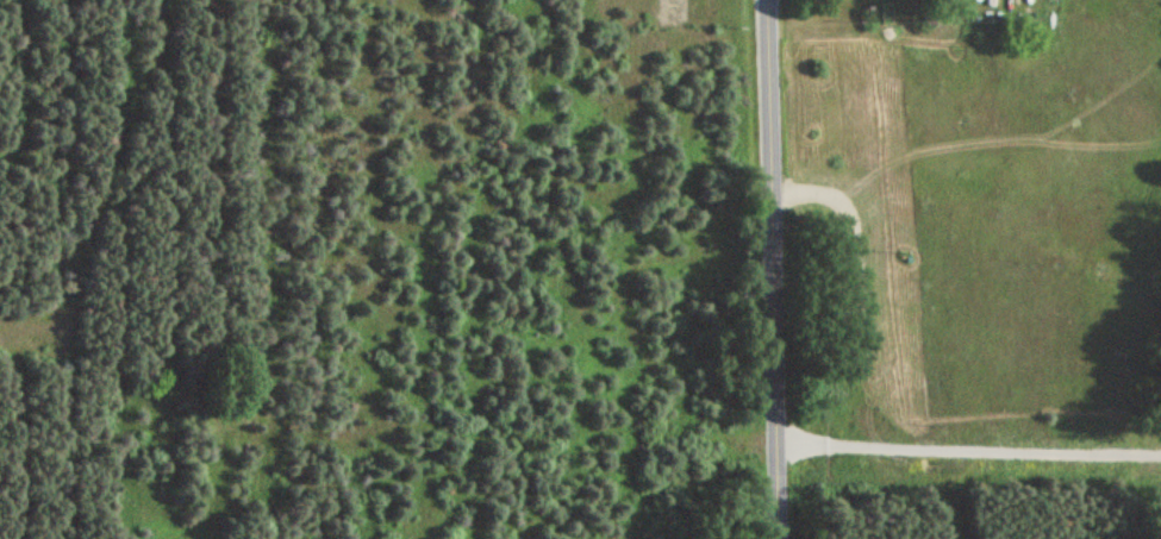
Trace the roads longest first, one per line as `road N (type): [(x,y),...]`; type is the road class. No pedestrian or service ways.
road 1 (tertiary): [(782,538),(770,0)]

